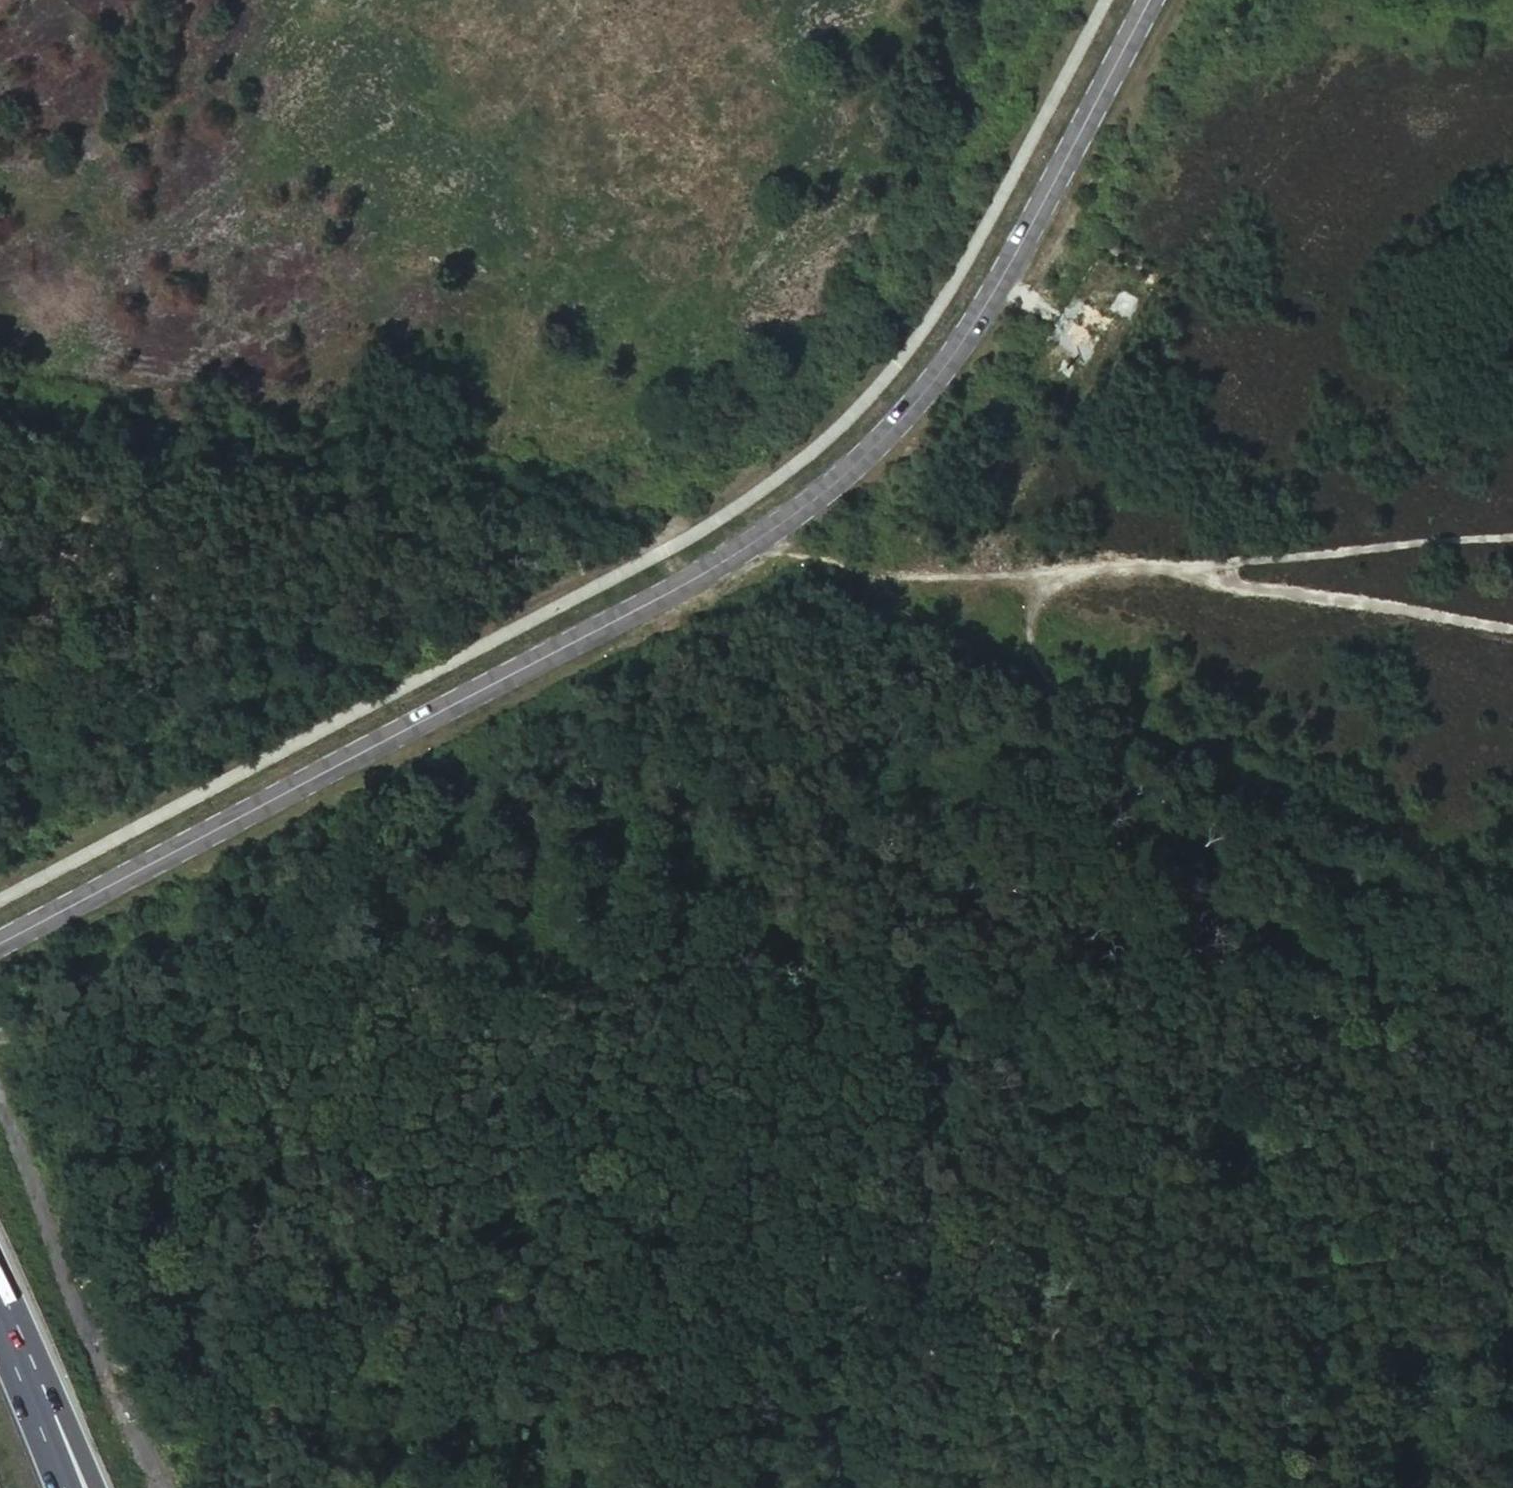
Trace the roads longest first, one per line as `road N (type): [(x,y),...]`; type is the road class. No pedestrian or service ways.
road 1 (tertiary): [(0,943),(681,587),(826,492),(910,410),(987,306),(1150,0)]

